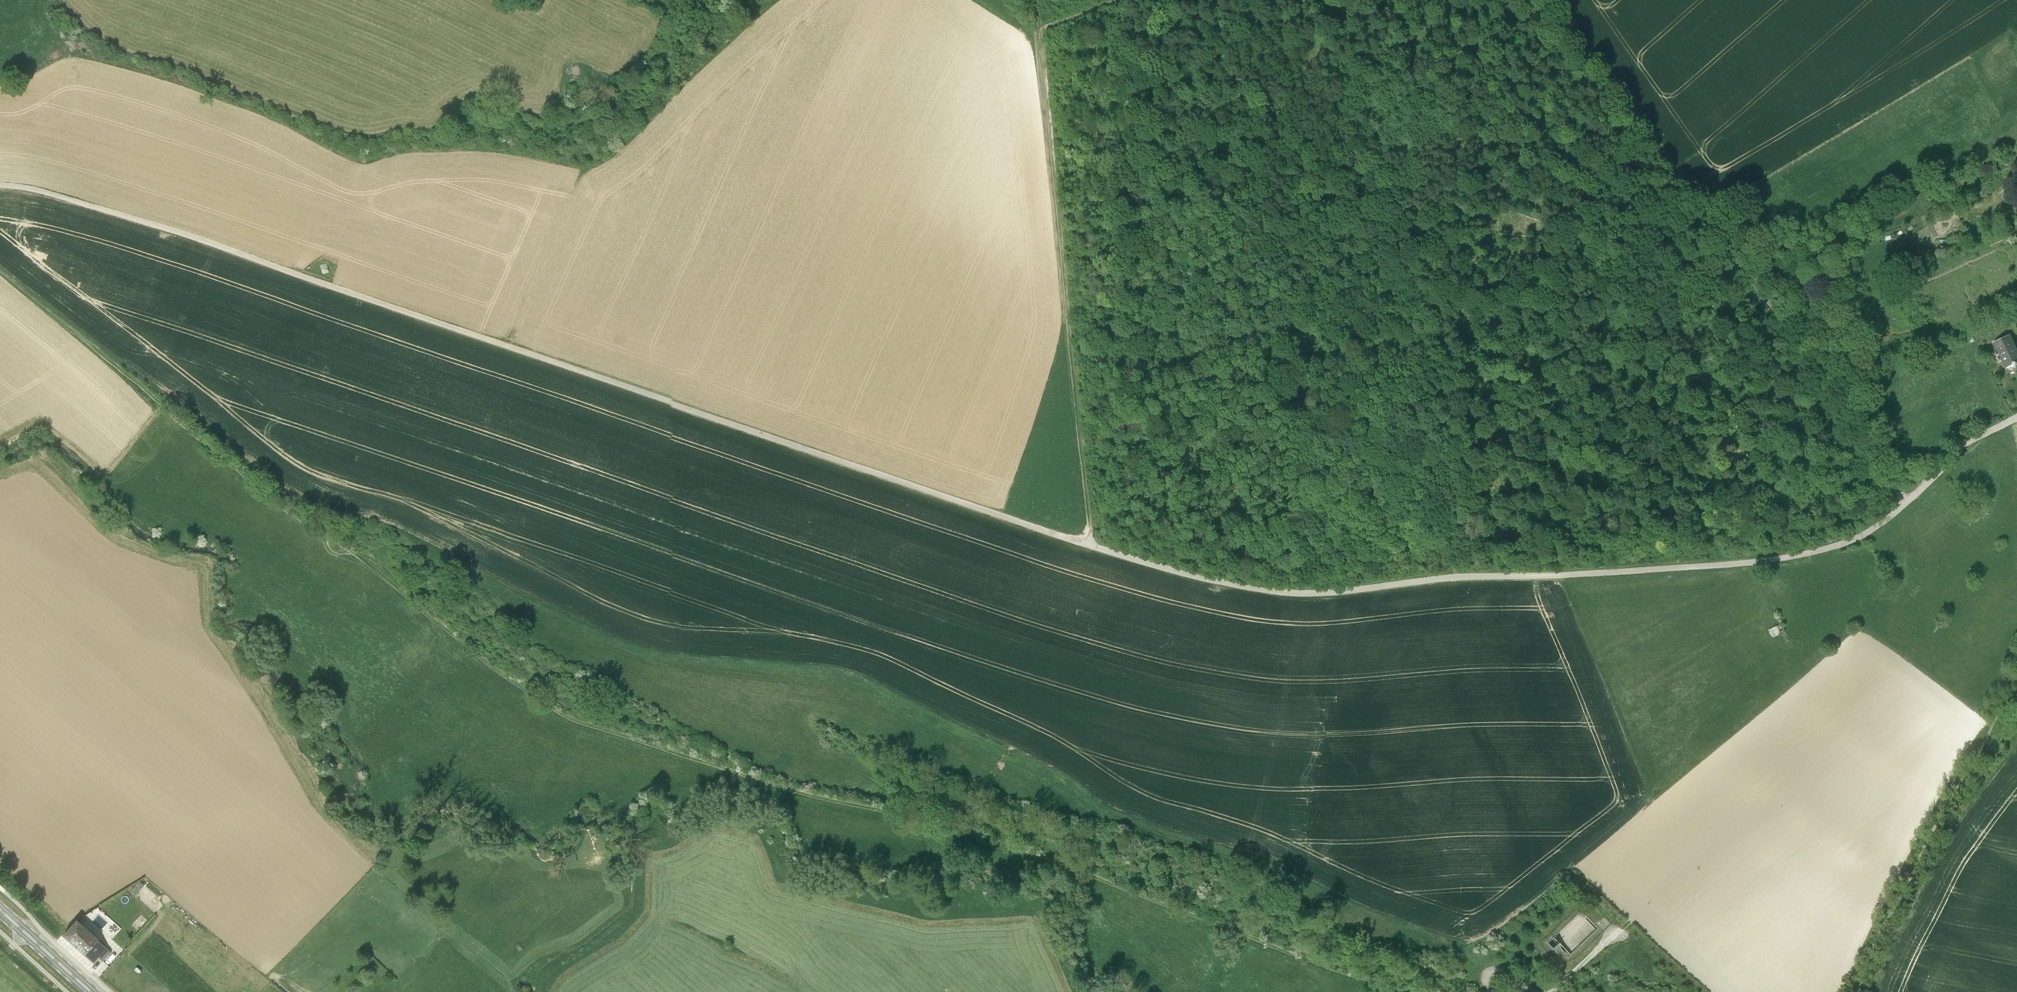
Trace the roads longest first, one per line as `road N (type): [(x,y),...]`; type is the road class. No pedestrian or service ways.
road 1 (unclassified): [(0,184),(61,196),(1098,545),(1242,586),(1324,592),(1791,554),(1874,524),(1951,454),(1978,441)]
road 2 (track): [(1554,0),(1903,496)]
road 3 (track): [(1035,0),(1088,542)]
road 4 (primary): [(91,991),(0,910)]

